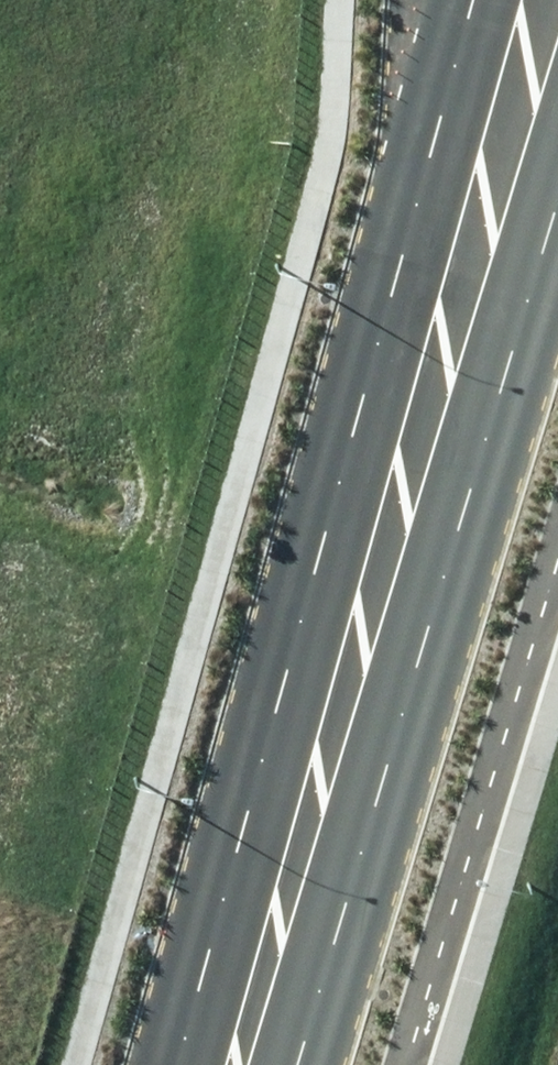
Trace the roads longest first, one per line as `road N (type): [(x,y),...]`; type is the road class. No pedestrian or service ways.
road 1 (secondary): [(174,1064),(440,120)]
road 2 (secondary): [(557,199),(299,1064)]
road 3 (secondary): [(440,120),(483,0)]

